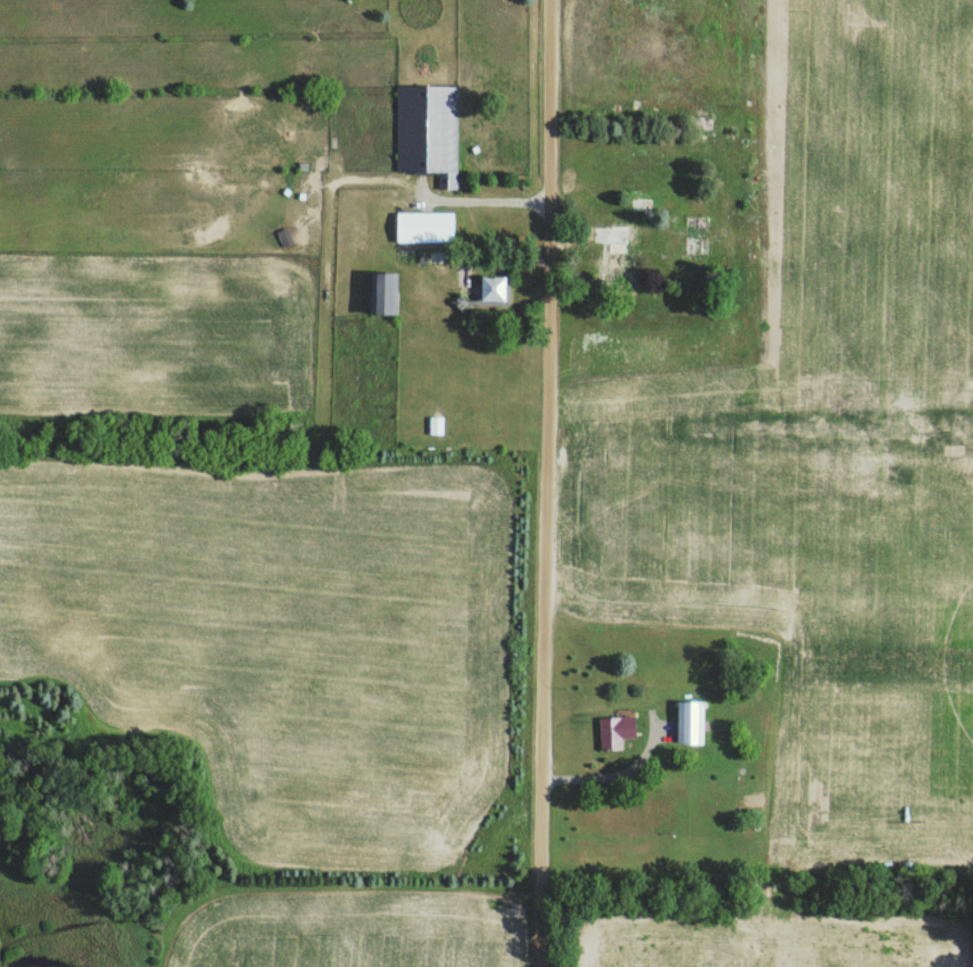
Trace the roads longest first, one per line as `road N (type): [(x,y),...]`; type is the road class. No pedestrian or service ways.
road 1 (residential): [(542,966),(551,0)]

